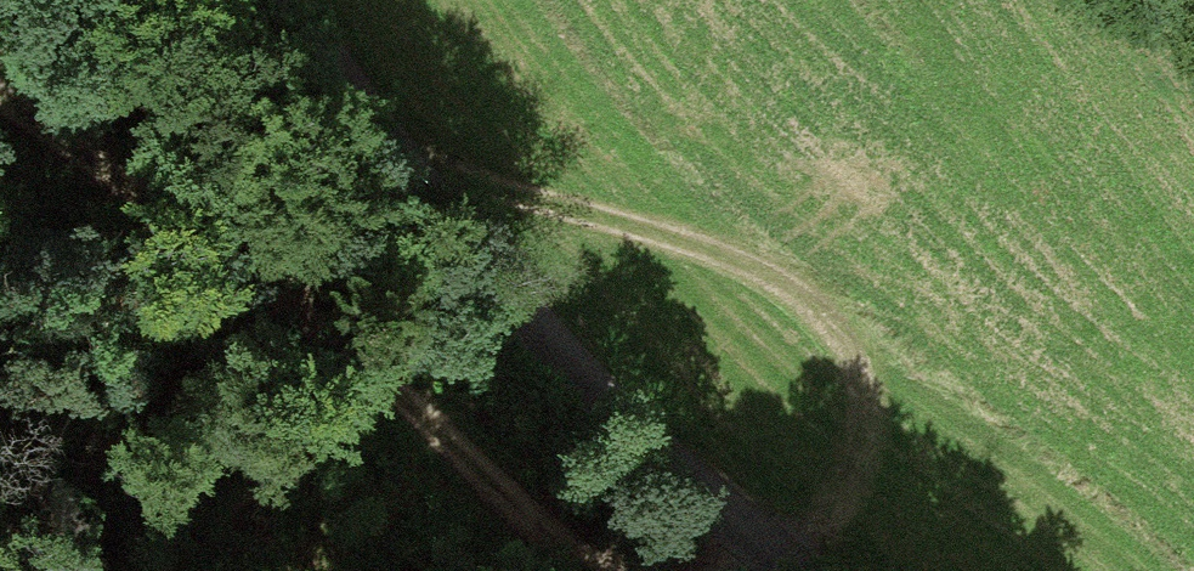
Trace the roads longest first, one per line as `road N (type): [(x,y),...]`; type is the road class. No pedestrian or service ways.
road 1 (track): [(0,122),(371,397),(760,570),(824,511),(838,415),(830,340),(796,289),(684,241),(368,161)]
road 2 (unclassified): [(761,570),(368,161),(243,0)]

